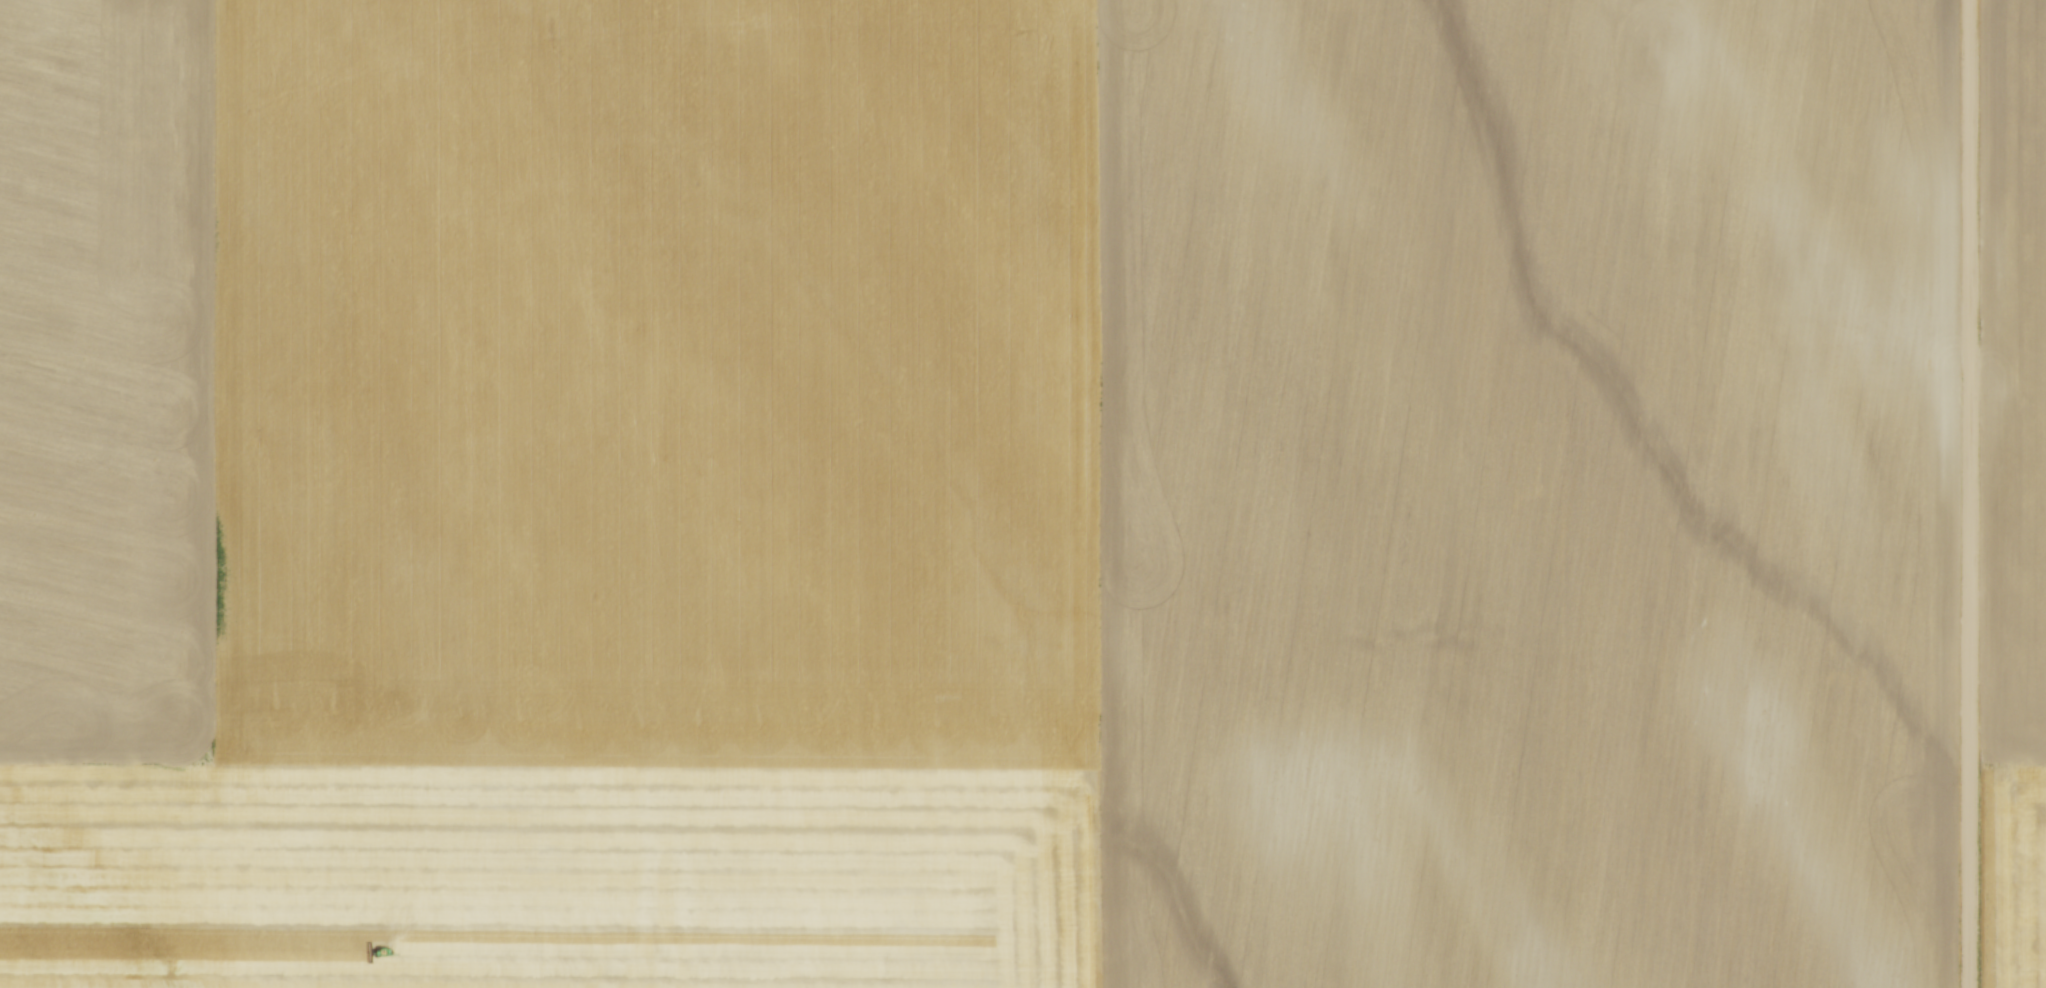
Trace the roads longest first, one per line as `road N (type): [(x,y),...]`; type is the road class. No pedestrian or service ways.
road 1 (tertiary): [(1972,987),(1975,0)]

